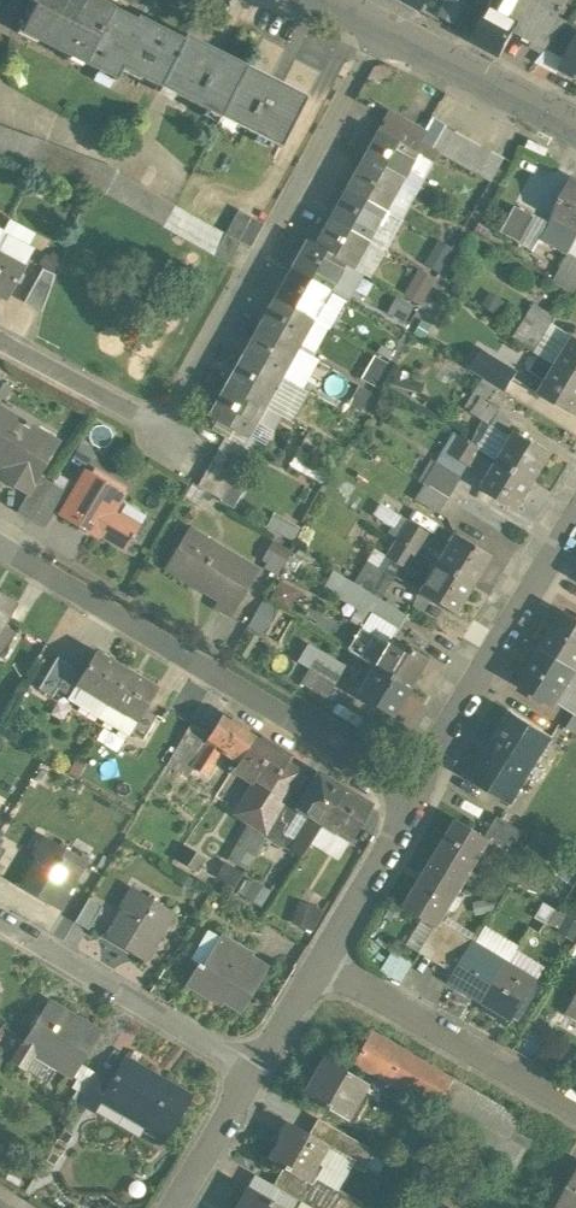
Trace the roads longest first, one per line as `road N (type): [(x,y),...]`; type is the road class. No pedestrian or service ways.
road 1 (residential): [(0,546),(408,785)]
road 2 (residential): [(408,785),(575,511)]
road 3 (residential): [(307,0),(575,131)]
road 4 (residential): [(320,963),(575,1111)]
road 5 (residential): [(249,1080),(0,926)]
road 6 (residential): [(320,963),(394,837),(408,785)]
road 7 (residential): [(158,437),(0,352)]
road 8 (residential): [(174,1207),(249,1080)]
road 9 (residential): [(249,1080),(320,963)]

